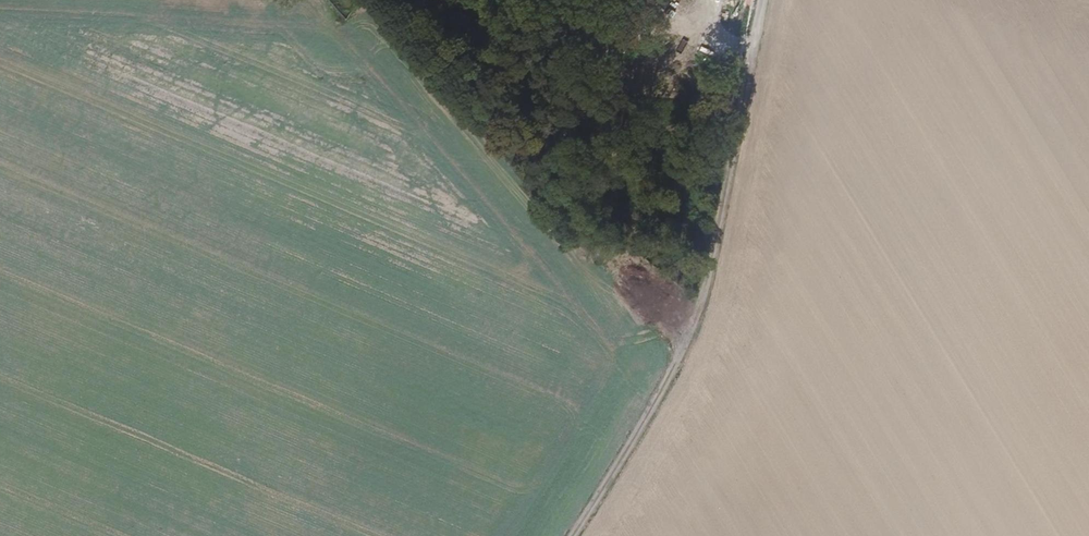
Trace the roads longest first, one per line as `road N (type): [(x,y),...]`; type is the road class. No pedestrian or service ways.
road 1 (track): [(758,0),(690,319),(566,535)]

